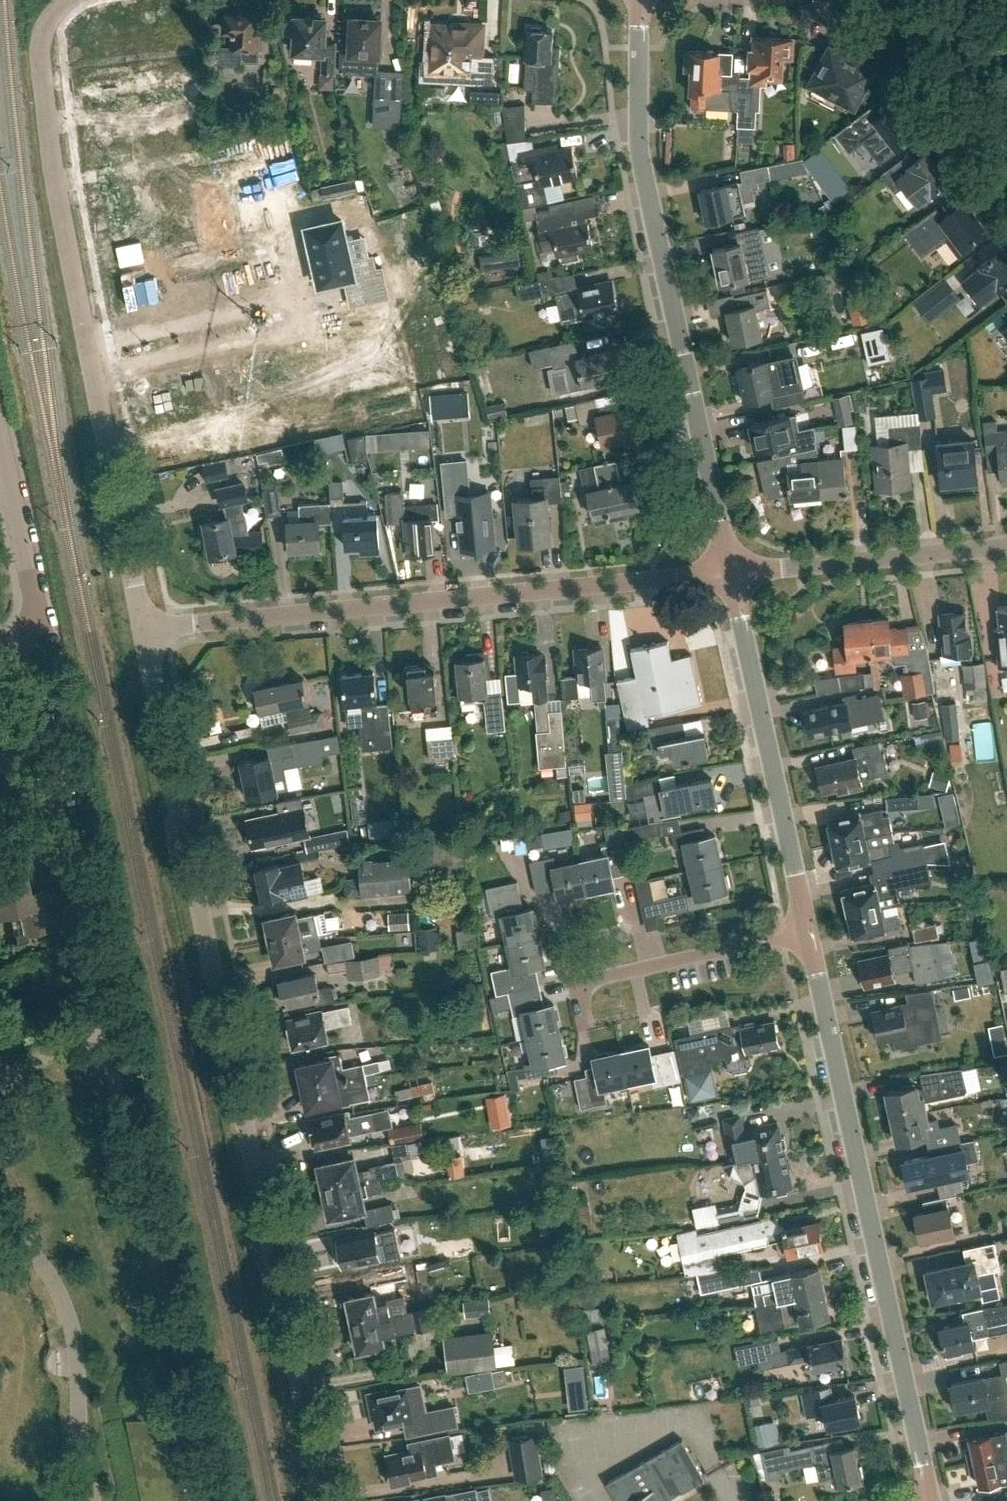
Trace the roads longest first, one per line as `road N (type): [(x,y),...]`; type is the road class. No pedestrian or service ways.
road 1 (residential): [(325,1500),(146,631)]
road 2 (residential): [(146,631),(47,109),(40,45),(67,0)]
road 3 (residential): [(146,631),(733,574)]
road 4 (unclassified): [(733,574),(641,165),(645,0)]
road 5 (unclassified): [(928,1500),(807,930)]
road 6 (unclassified): [(807,930),(733,574)]
road 7 (residential): [(733,574),(1006,547)]
road 8 (residential): [(579,983),(807,930)]
road 9 (residential): [(17,644),(37,606),(0,439)]
road 10 (unclassified): [(1006,159),(879,0)]

